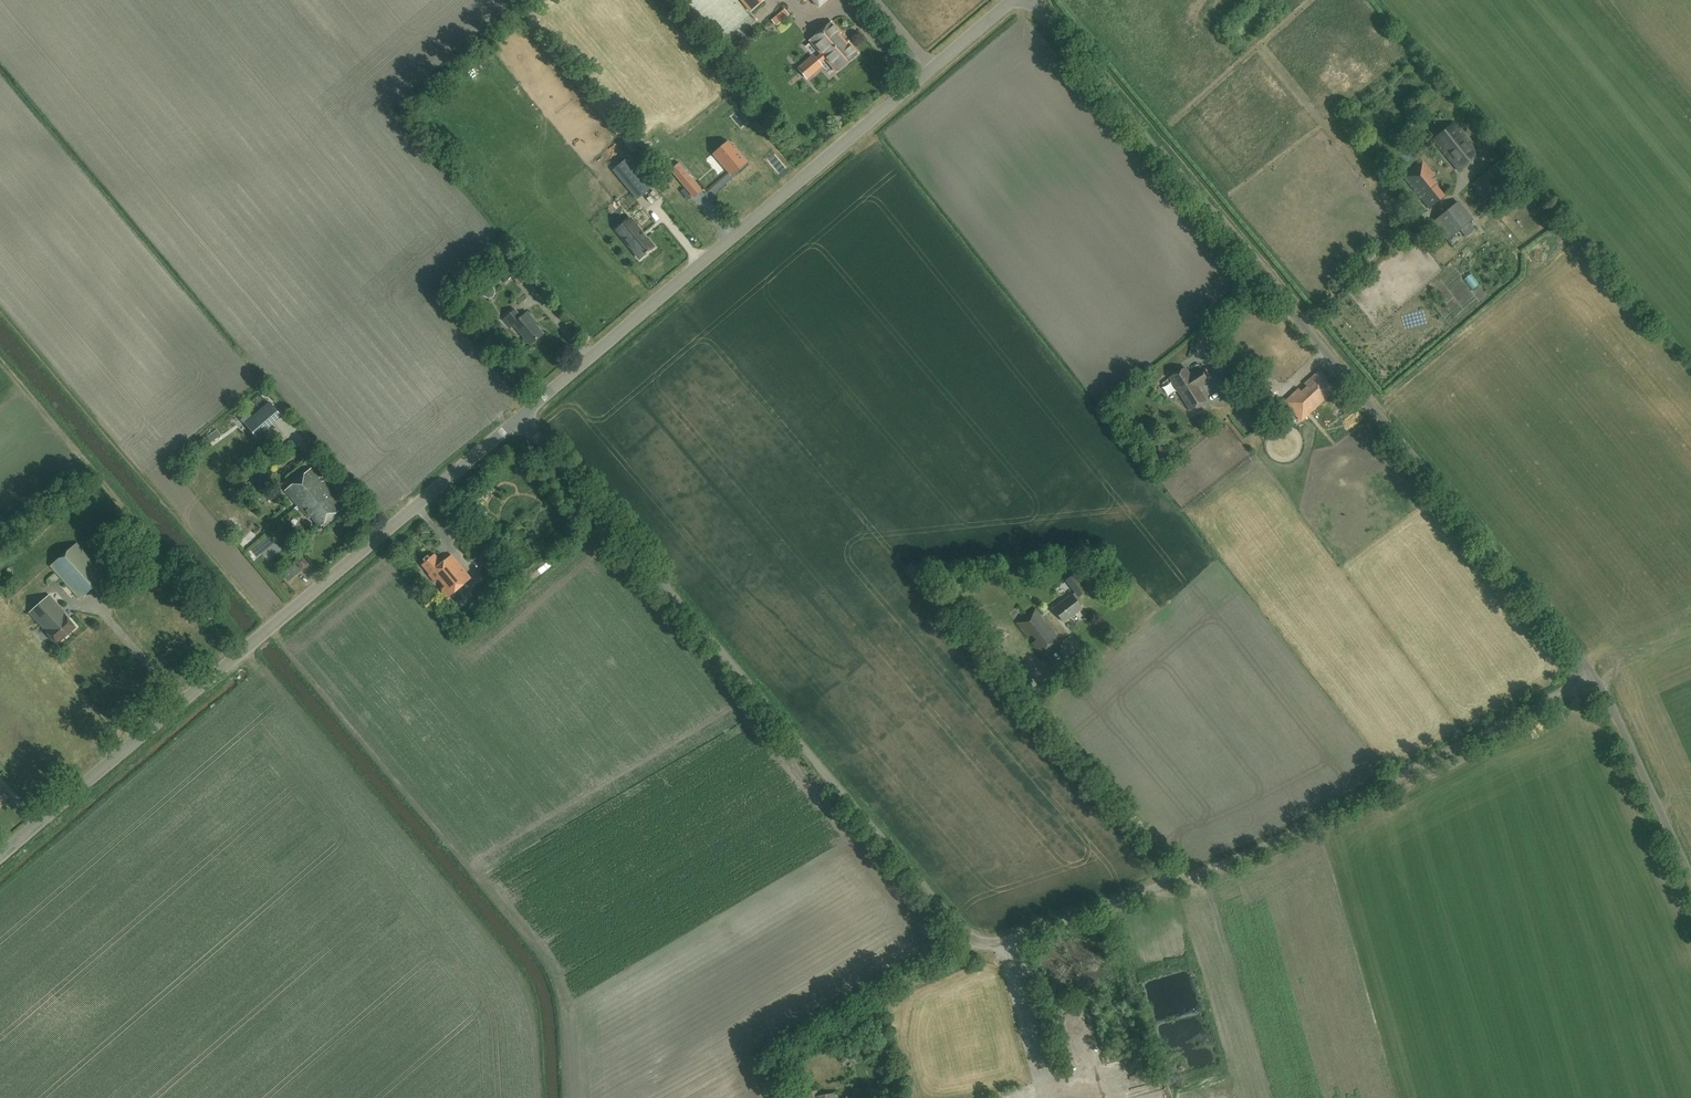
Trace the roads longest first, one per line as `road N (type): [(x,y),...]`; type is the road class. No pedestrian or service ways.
road 1 (unclassified): [(1591,673),(1373,797),(1284,838),(980,943),(956,926),(520,416)]
road 2 (unclassified): [(1591,673),(1031,0)]
road 3 (tertiary): [(0,858),(520,416)]
road 4 (tertiary): [(520,416),(1011,0)]
road 5 (unclassified): [(1690,875),(1591,673)]

